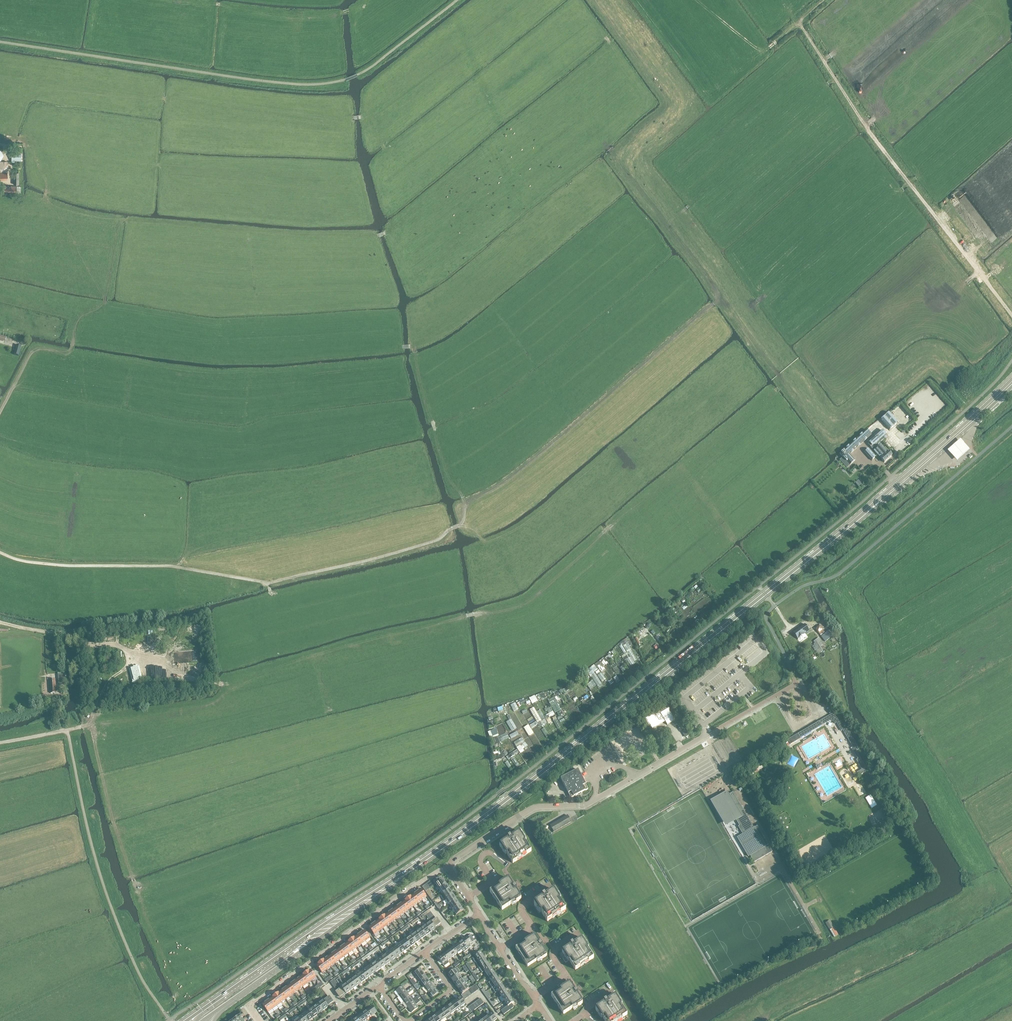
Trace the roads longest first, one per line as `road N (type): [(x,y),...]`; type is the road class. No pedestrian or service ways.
road 1 (track): [(519,168),(377,236),(118,220),(102,310),(80,319),(70,351),(30,354),(6,401)]
road 2 (secondary): [(421,862),(871,508)]
road 3 (track): [(464,505),(525,468),(719,296),(786,383),(780,387)]
road 4 (track): [(92,716),(212,703),(229,682),(475,615)]
road 5 (track): [(824,0),(800,23),(889,158),(1011,315)]
road 6 (track): [(161,1008),(179,994),(147,923),(89,723)]
road 7 (unclassified): [(448,867),(535,808),(590,804),(707,736)]
road 8 (track): [(0,554),(17,562),(221,574),(267,582),(272,595)]
road 9 (secondary): [(421,862),(188,1018)]
road 10 (track): [(684,465),(533,599),(475,615)]
road 11 (residential): [(261,1020),(251,1004),(448,867)]
road 12 (secondary): [(220,1010),(421,862)]
road 13 (track): [(331,353),(414,350),(464,505)]
road 14 (track): [(267,582),(430,543),(462,524),(464,505)]
road 15 (track): [(808,383),(833,374),(936,284),(980,275)]
road 16 (track): [(519,168),(607,147),(669,226)]
road 17 (secondary): [(1011,379),(871,508)]
road 18 (secondary): [(871,508),(1011,387)]
road 19 (track): [(110,679),(131,662),(118,646),(0,621)]
road 20 (residential): [(379,986),(407,1020),(450,993),(426,953)]
road 21 (track): [(701,0),(769,47),(800,23),(794,18)]
road 22 (track): [(719,296),(669,226),(701,198)]
road 23 (track): [(684,465),(780,387)]
road 24 (track): [(115,917),(0,956)]

